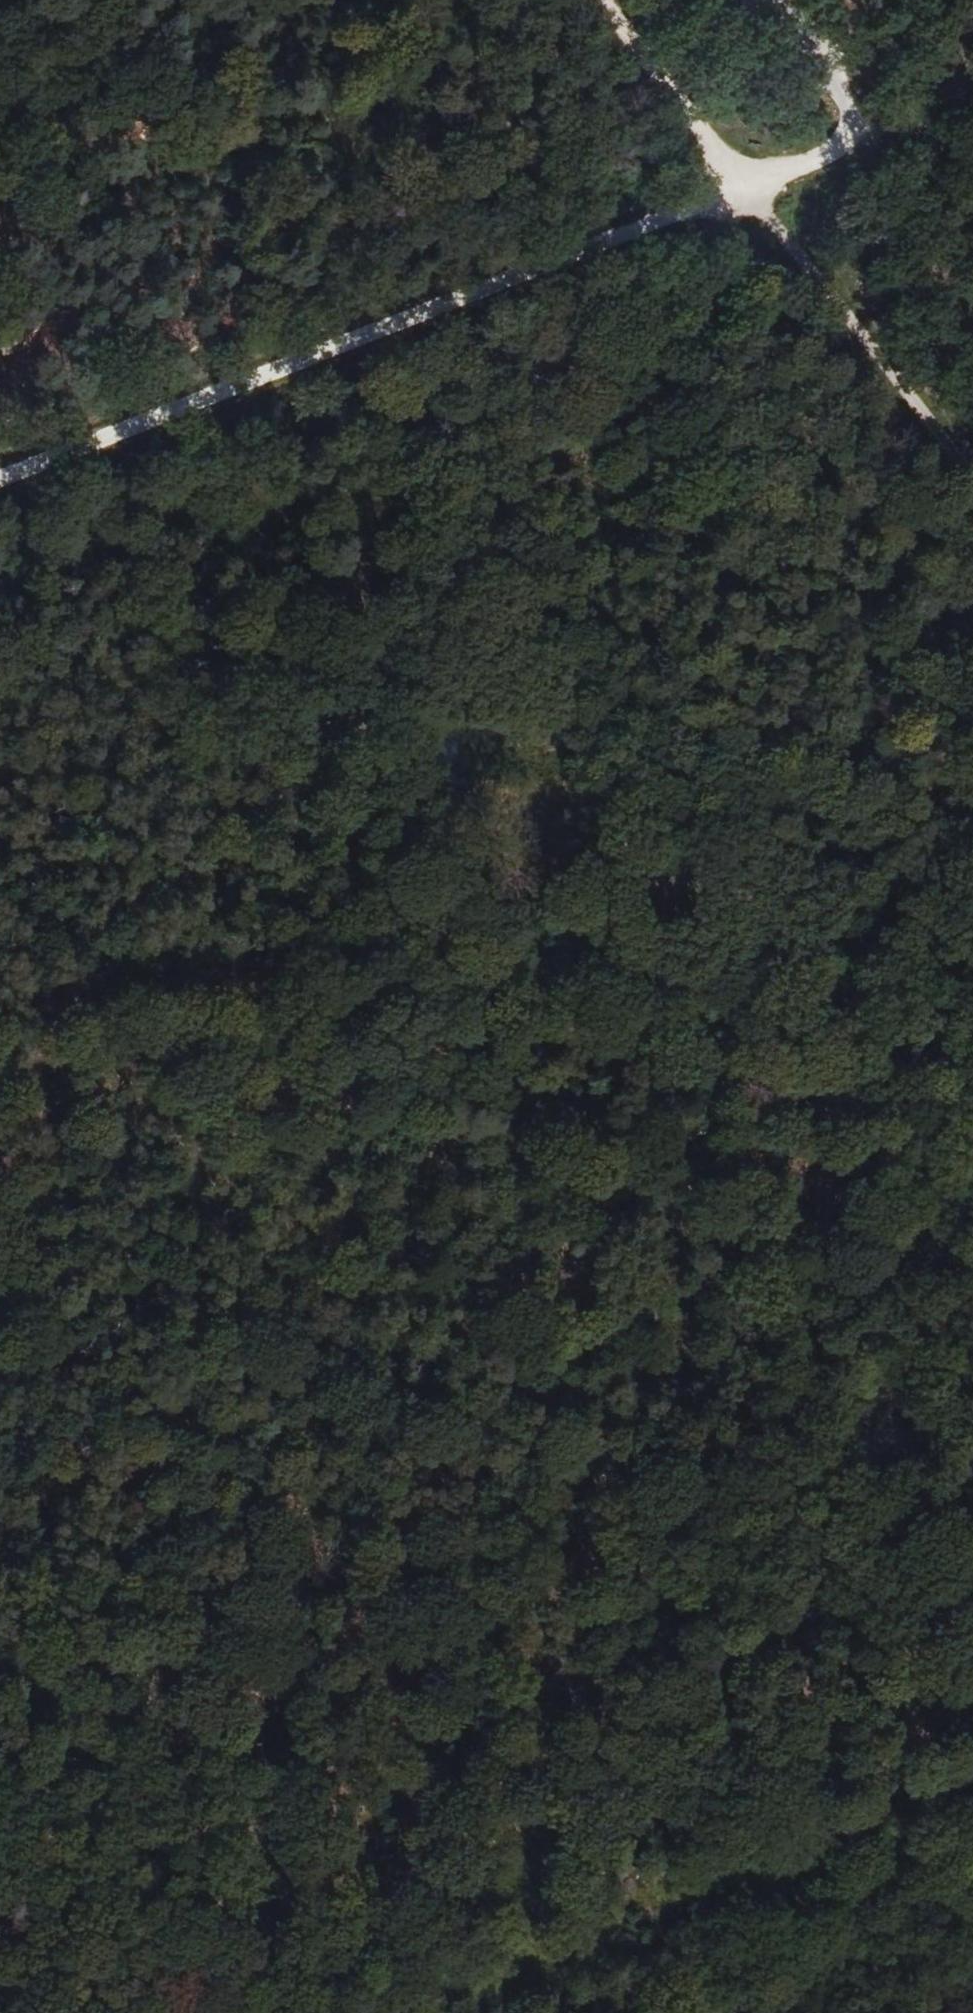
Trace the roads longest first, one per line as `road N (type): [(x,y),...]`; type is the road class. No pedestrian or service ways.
road 1 (unclassified): [(588,0),(736,189),(0,479)]
road 2 (track): [(972,483),(761,211),(736,189)]
road 3 (track): [(972,92),(736,189)]

